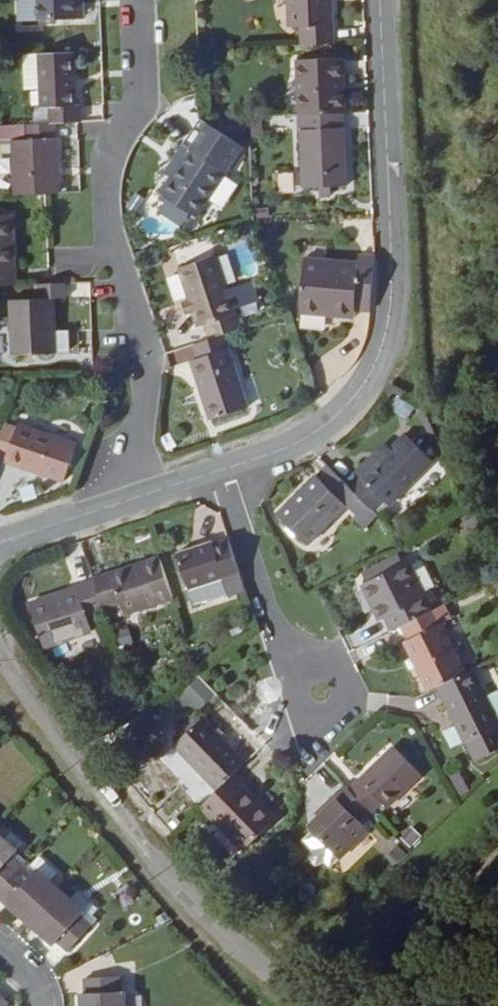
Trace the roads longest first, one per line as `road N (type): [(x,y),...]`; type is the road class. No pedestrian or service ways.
road 1 (residential): [(223,470),(321,428),(367,380),(381,347),(390,276),(378,0)]
road 2 (residential): [(142,0),(143,94),(113,154),(105,204),(148,386),(108,507)]
road 3 (track): [(0,649),(139,846),(252,966),(315,1005)]
road 4 (residential): [(321,688),(277,636),(223,470)]
road 5 (residential): [(108,507),(223,470)]

